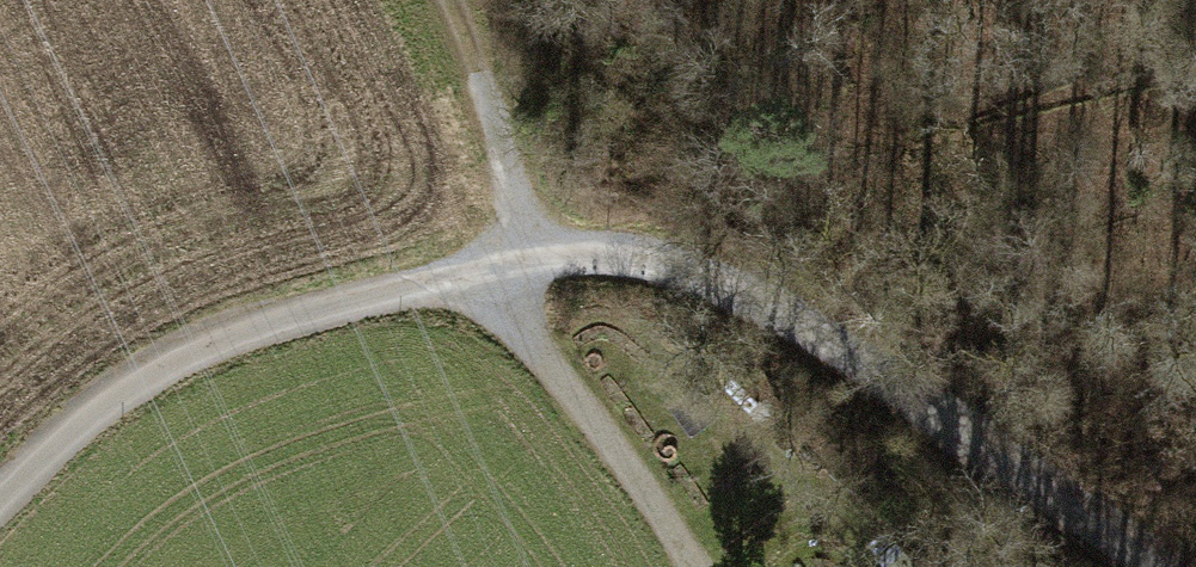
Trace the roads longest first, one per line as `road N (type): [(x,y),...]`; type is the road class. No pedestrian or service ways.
road 1 (unclassified): [(0,495),(62,435),(179,358),(281,322),(597,254),(654,260),(744,289),(1164,566)]
road 2 (track): [(518,265),(523,319),(689,566)]
road 3 (track): [(518,265),(513,142),(464,0)]

